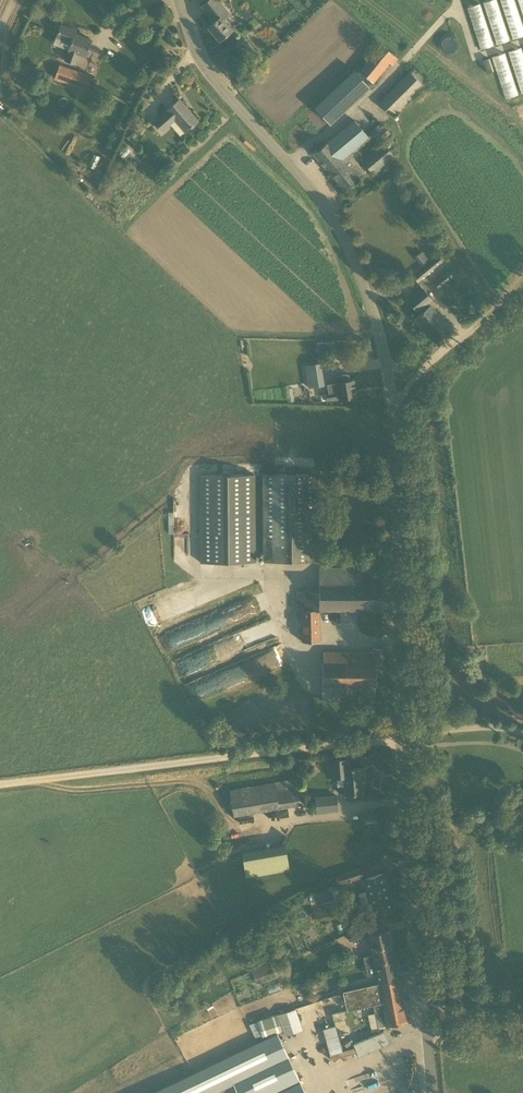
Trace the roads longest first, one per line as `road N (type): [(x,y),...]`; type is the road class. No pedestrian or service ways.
road 1 (unclassified): [(427,1030),(406,850),(398,465),(380,335),(333,222),(208,73),(179,0)]
road 2 (track): [(522,722),(0,786)]
road 3 (track): [(392,408),(438,353),(522,279)]

